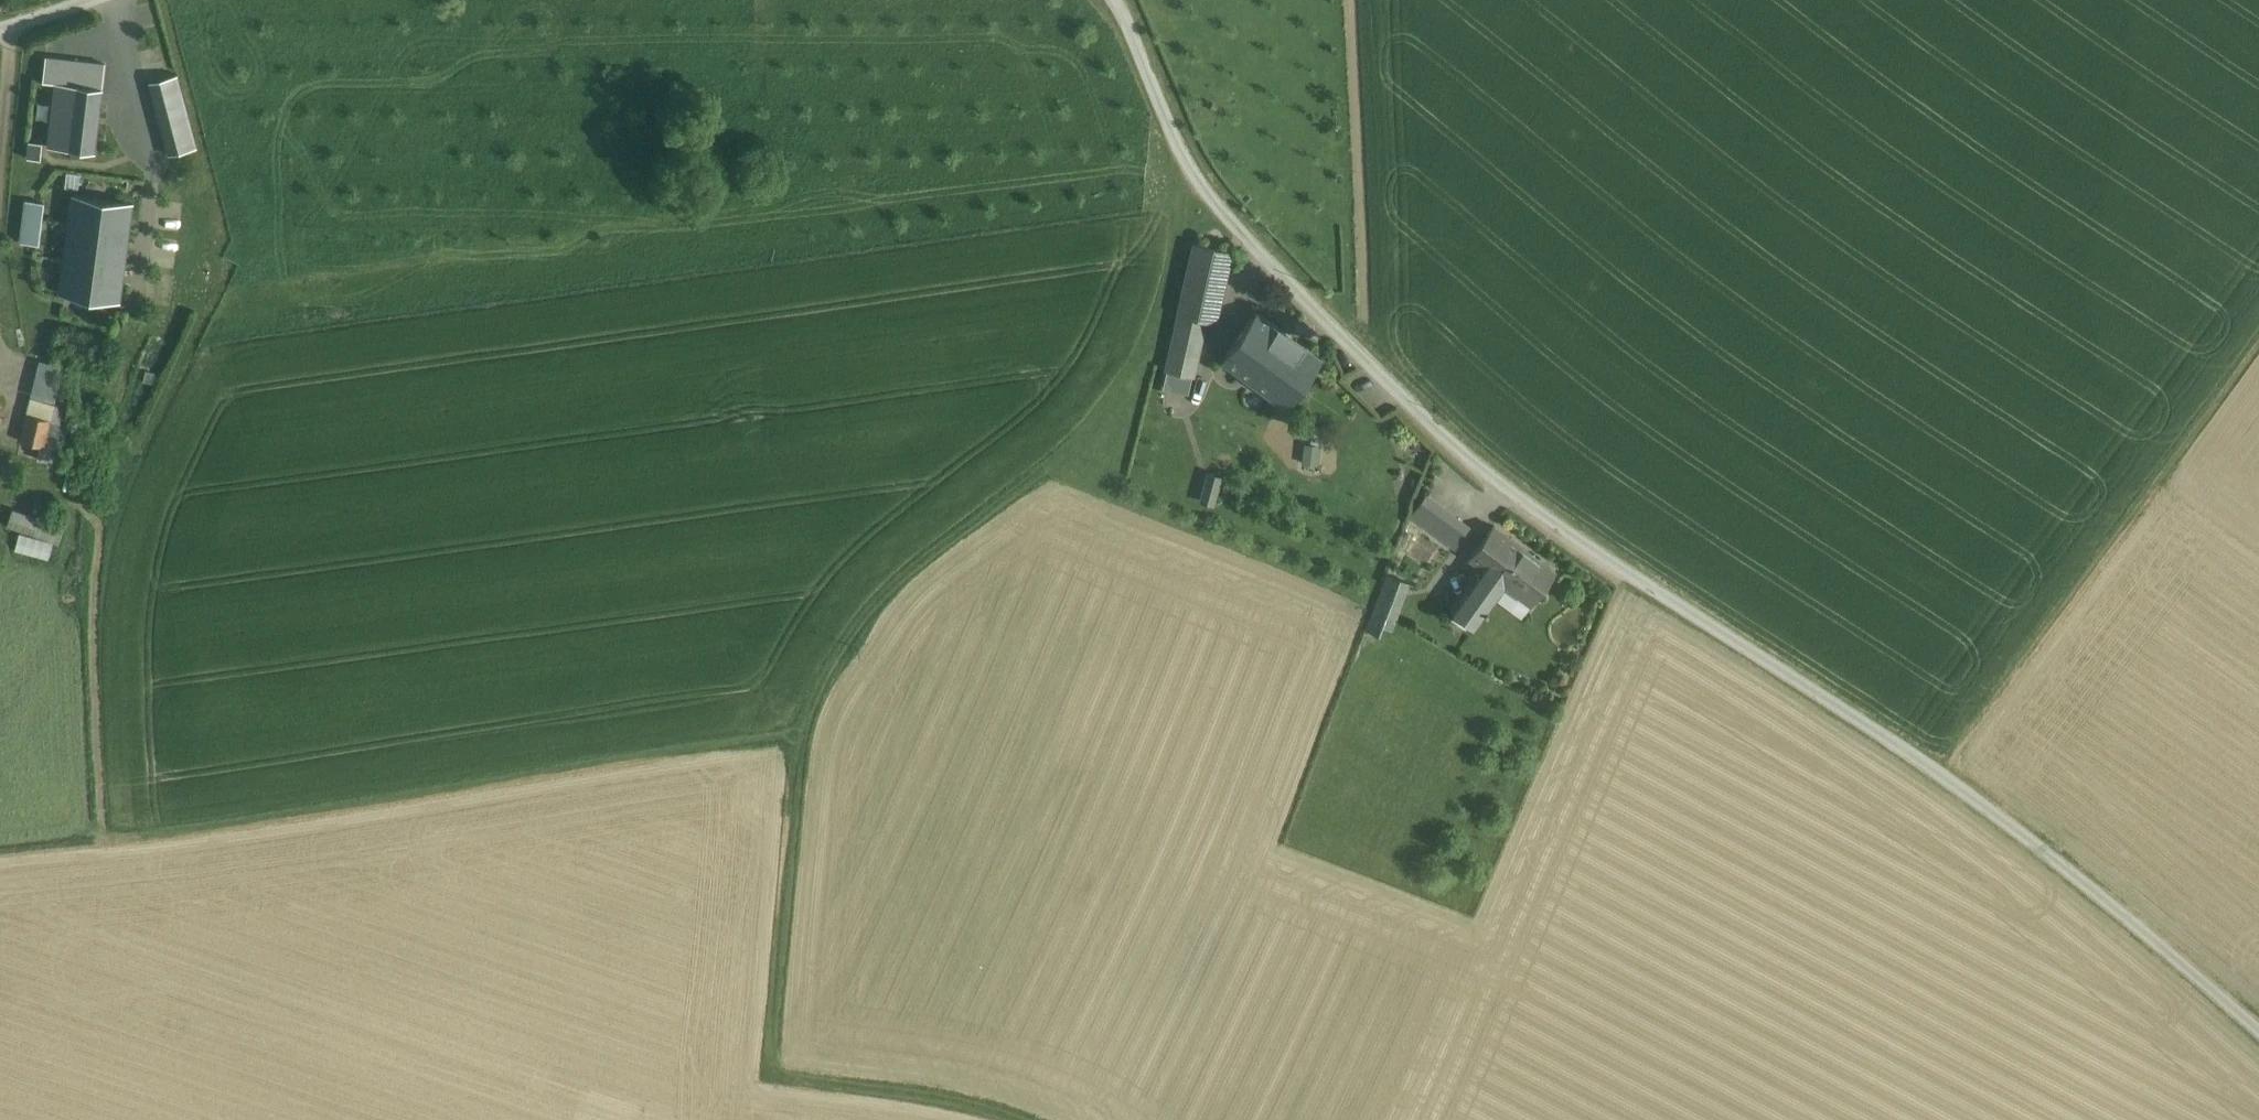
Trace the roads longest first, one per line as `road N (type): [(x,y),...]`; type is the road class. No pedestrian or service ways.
road 1 (unclassified): [(2258,1031),(2151,935),(1938,773),(1496,478),(1236,226),(1181,155),(1115,0)]
road 2 (track): [(1938,773),(2258,344)]

